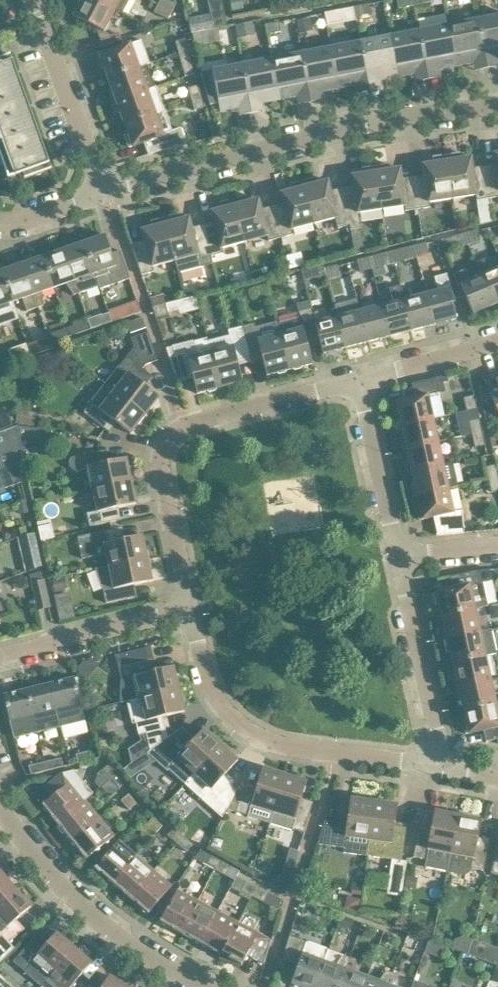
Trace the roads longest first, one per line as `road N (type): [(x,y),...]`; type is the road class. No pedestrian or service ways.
road 1 (residential): [(107,192),(345,129),(497,105)]
road 2 (residential): [(191,610),(162,473),(167,442),(201,419),(359,380)]
road 3 (residential): [(442,767),(297,749),(253,733),(215,695),(191,610)]
road 4 (residential): [(0,803),(81,906),(203,986)]
road 5 (residential): [(442,767),(397,554)]
road 6 (residential): [(107,192),(37,0)]
road 7 (residential): [(0,655),(191,610)]
road 8 (residential): [(397,554),(359,380)]
road 9 (residential): [(359,380),(497,342)]

